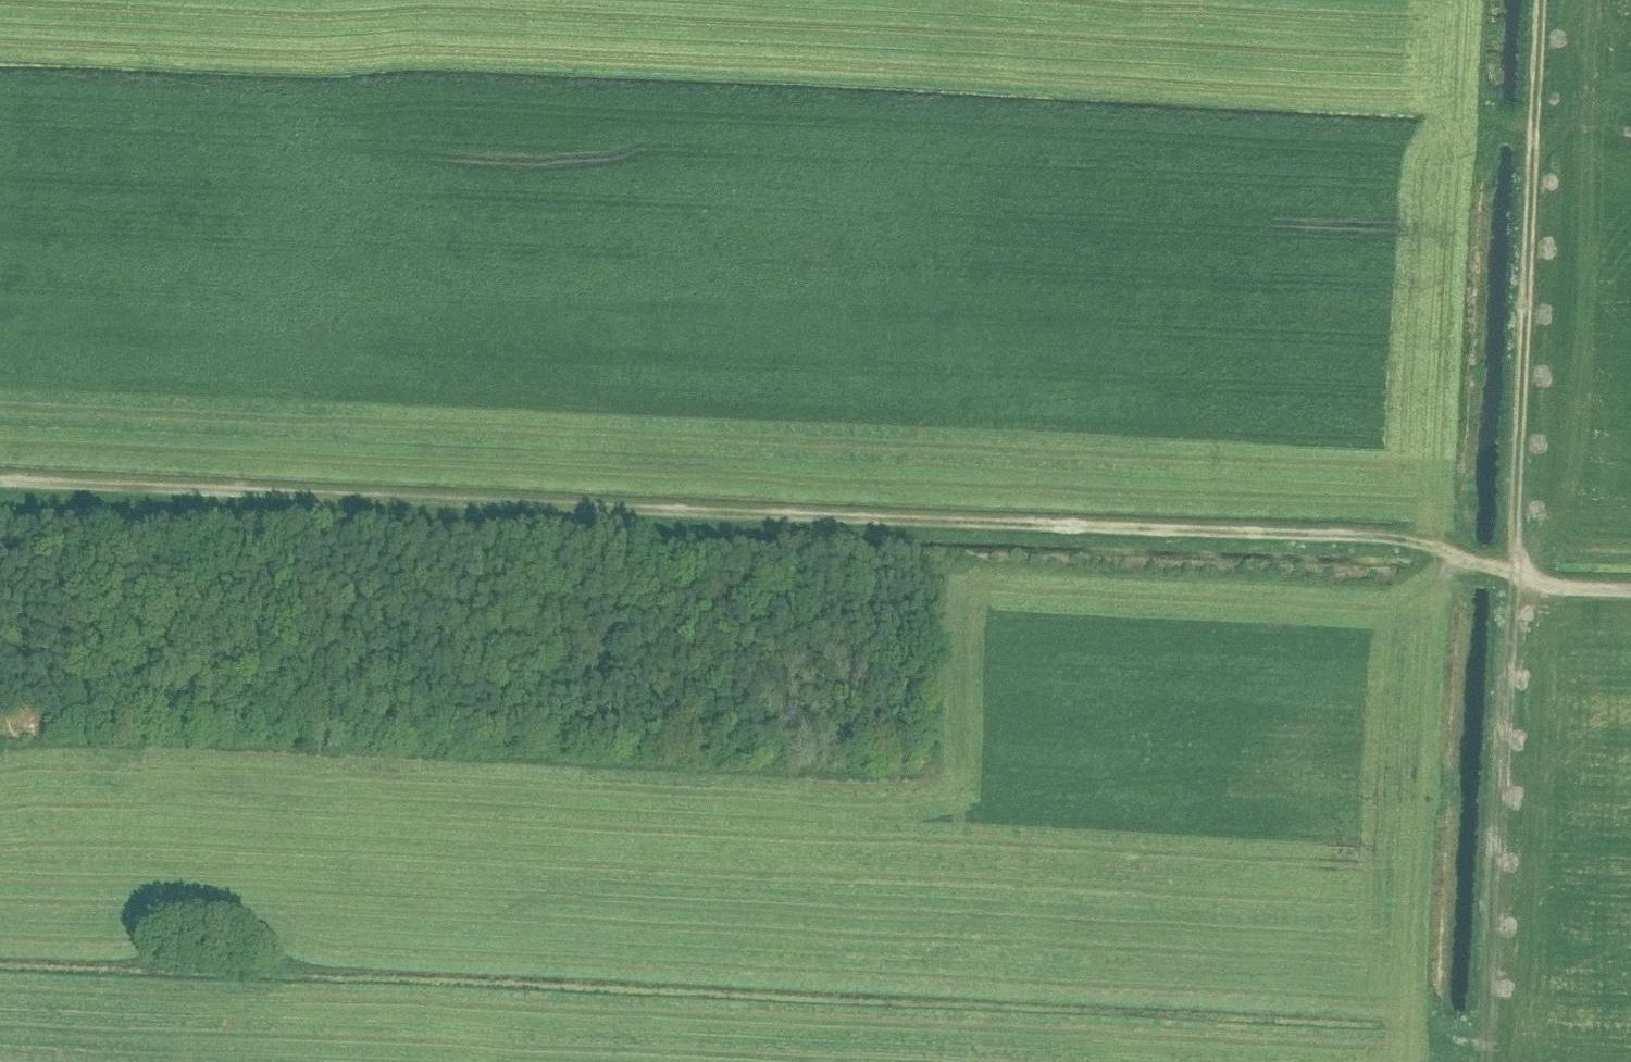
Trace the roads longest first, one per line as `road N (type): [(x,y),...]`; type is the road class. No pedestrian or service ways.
road 1 (track): [(1630,595),(1563,592),(1394,545),(0,487)]
road 2 (track): [(1522,580),(1514,528),(1540,0)]

